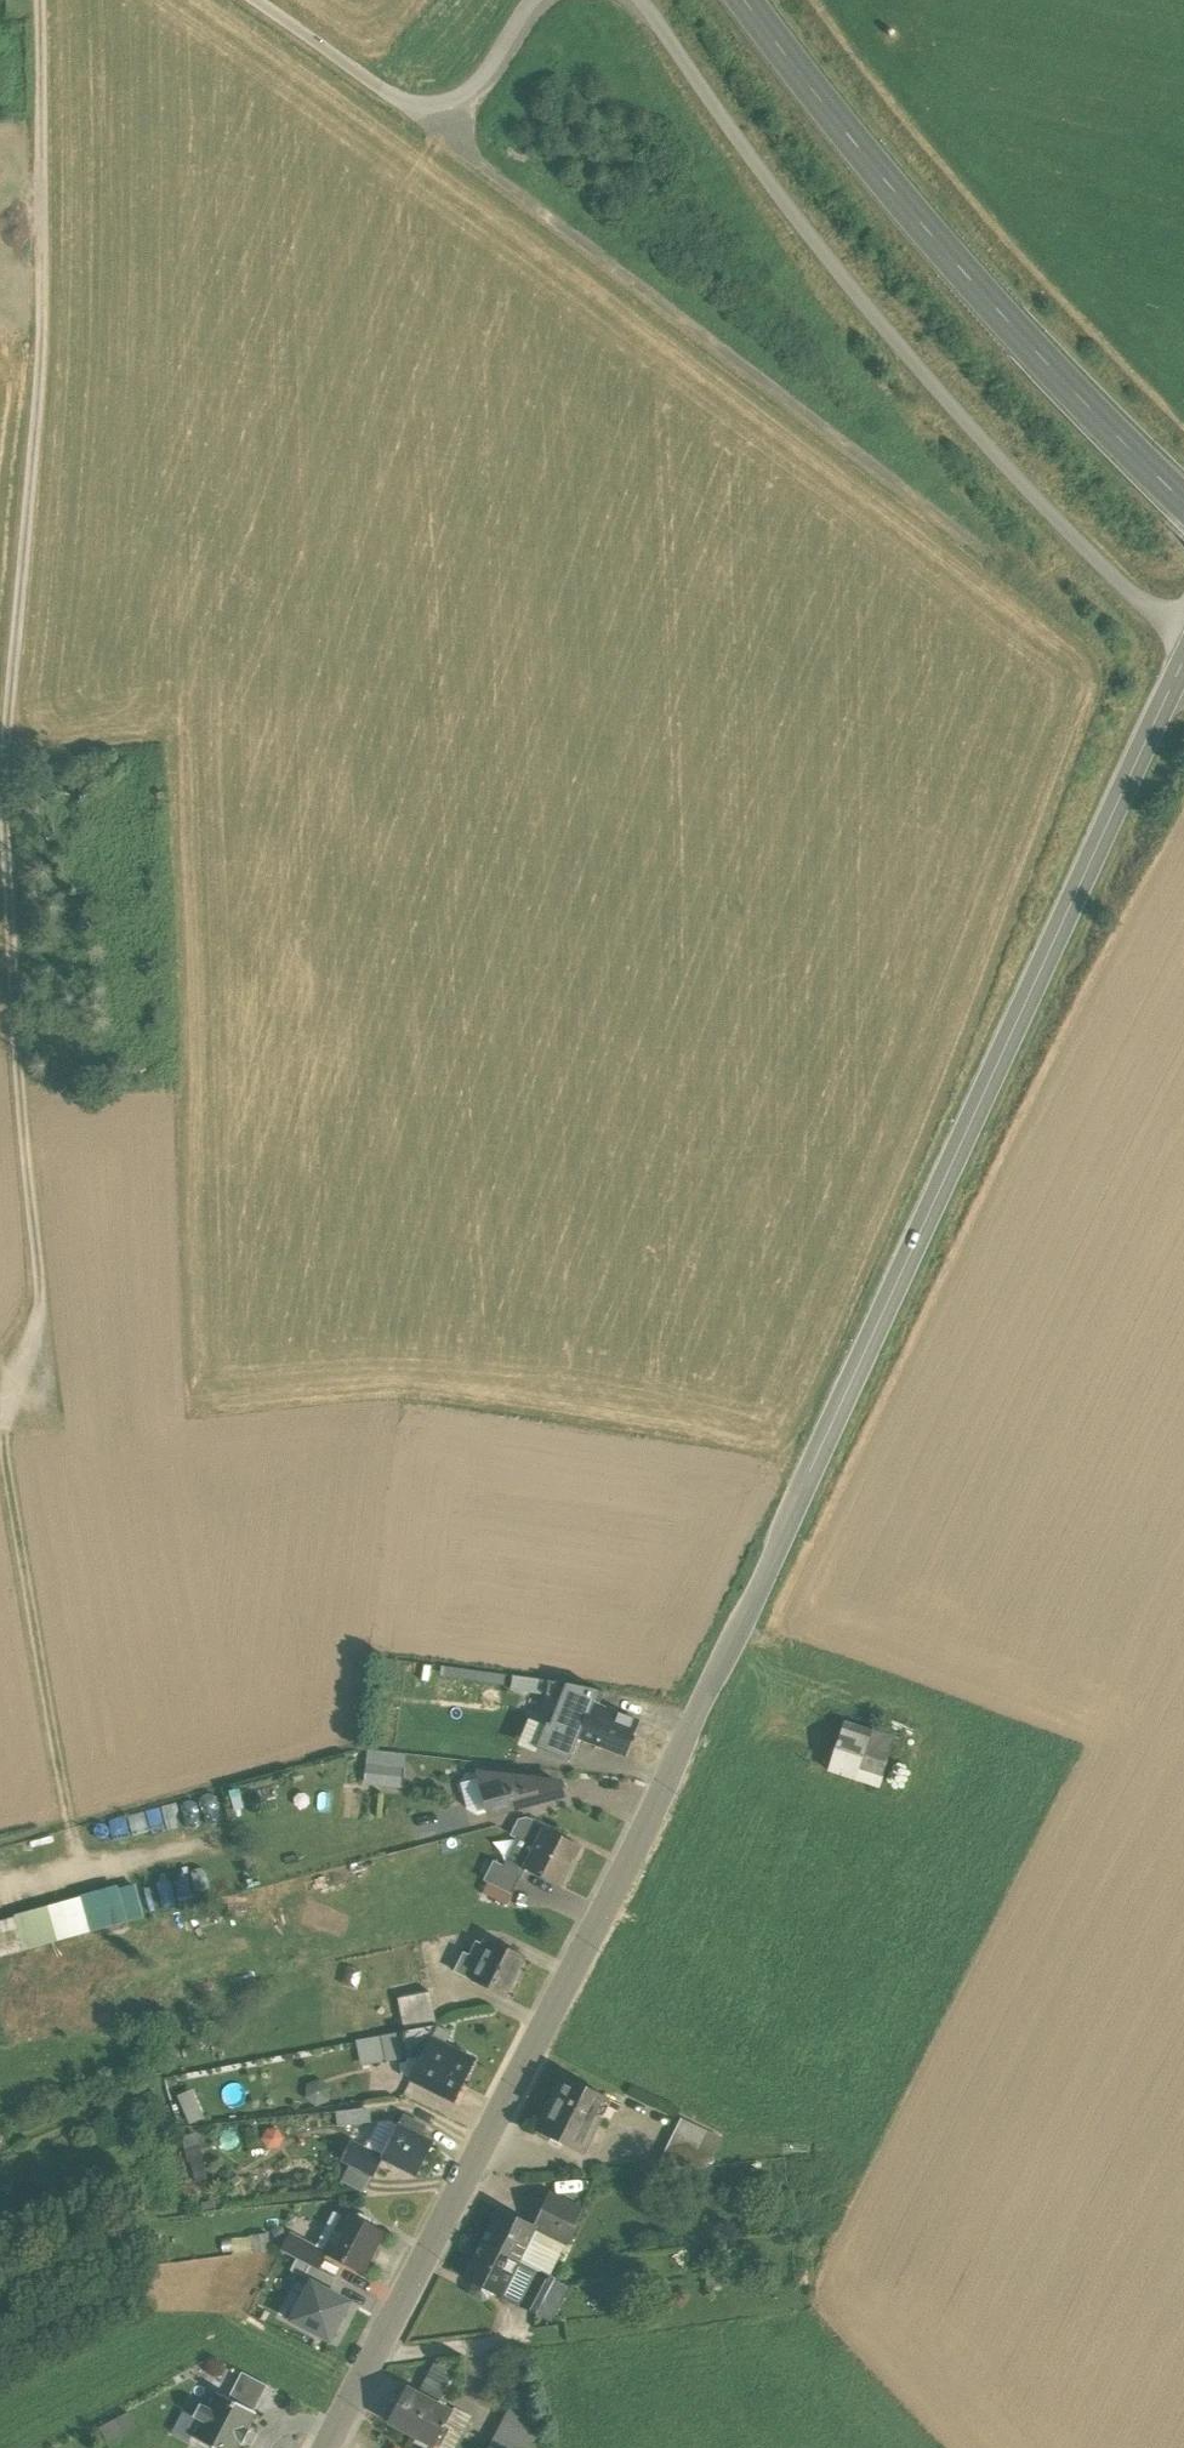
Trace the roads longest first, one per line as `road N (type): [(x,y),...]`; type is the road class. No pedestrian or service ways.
road 1 (secondary): [(1183,657),(681,1753),(499,2123),(324,2447)]
road 2 (track): [(40,0),(44,304),(7,766),(44,1334),(6,1435),(71,1827)]
road 3 (track): [(1183,641),(1044,508),(866,309),(637,0)]
road 4 (track): [(409,110),(981,554)]
road 5 (primary): [(1183,503),(937,243),(749,0)]
road 6 (track): [(409,110),(259,0)]
road 7 (track): [(531,0),(493,62),(457,98),(409,110)]
road 8 (track): [(512,2342),(387,2359),(375,2349)]

